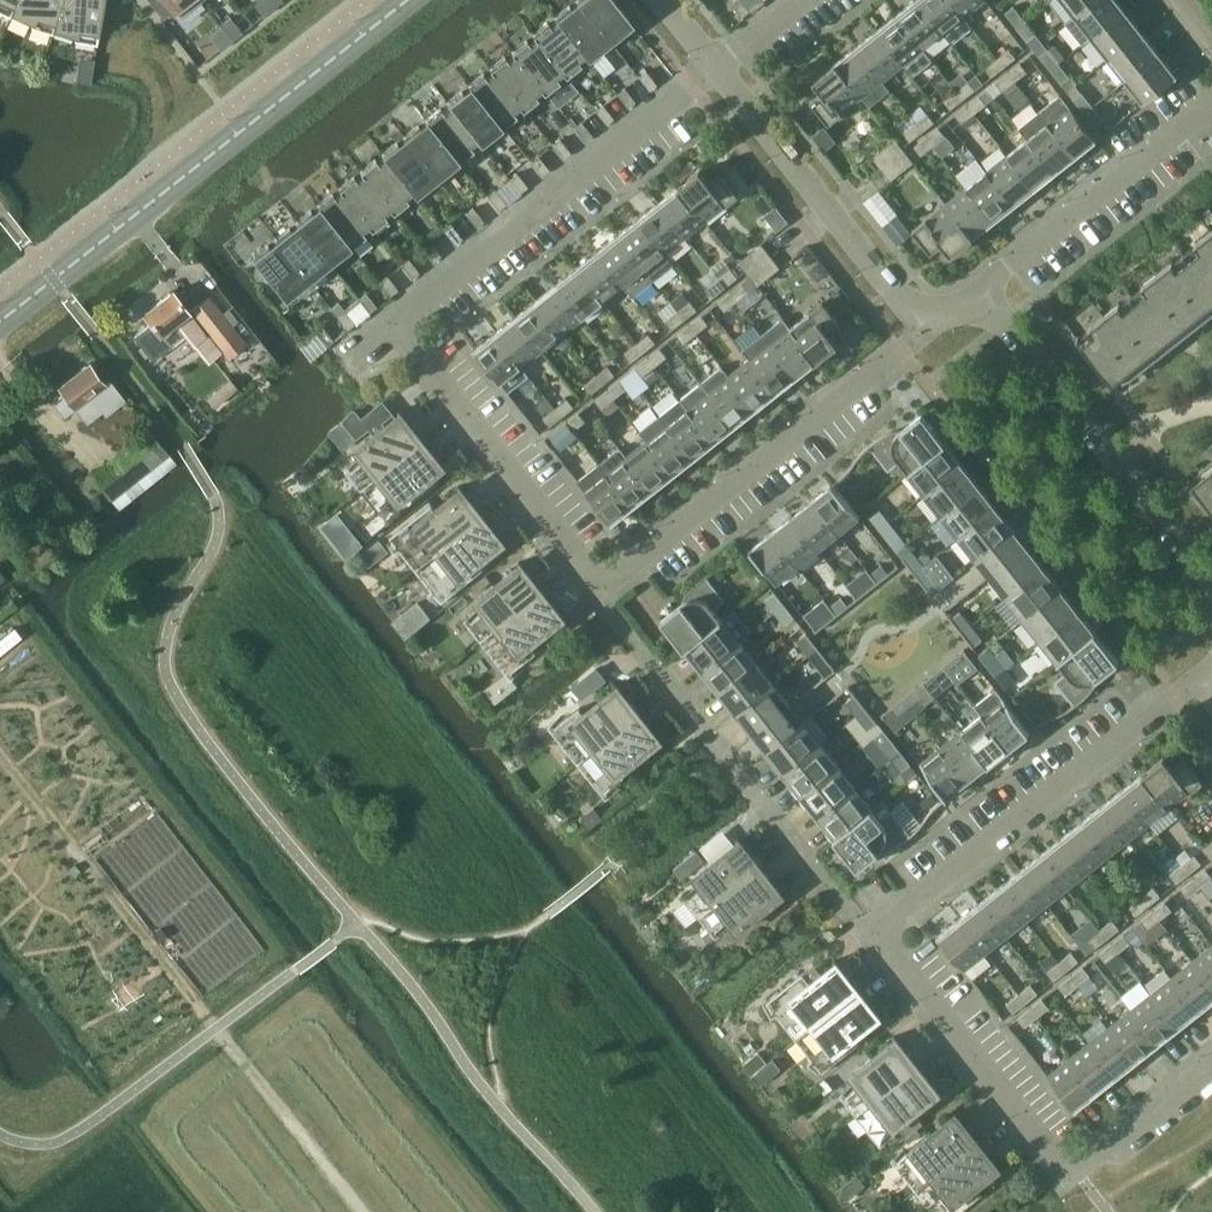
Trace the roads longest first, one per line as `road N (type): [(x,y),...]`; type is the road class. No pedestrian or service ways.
road 1 (tertiary): [(0,325),(409,0)]
road 2 (residential): [(1211,1067),(1077,1171),(874,939)]
road 3 (residential): [(874,939),(597,585)]
road 4 (residential): [(597,585),(930,324)]
road 5 (residential): [(874,939),(1205,680)]
road 6 (residential): [(409,313),(729,65)]
road 7 (unclassified): [(1211,592),(976,289)]
road 8 (residential): [(597,585),(409,313)]
road 9 (unclassified): [(930,324),(729,65)]
road 10 (residential): [(976,289),(1211,106)]
road 11 (track): [(215,1026),(362,1211)]

